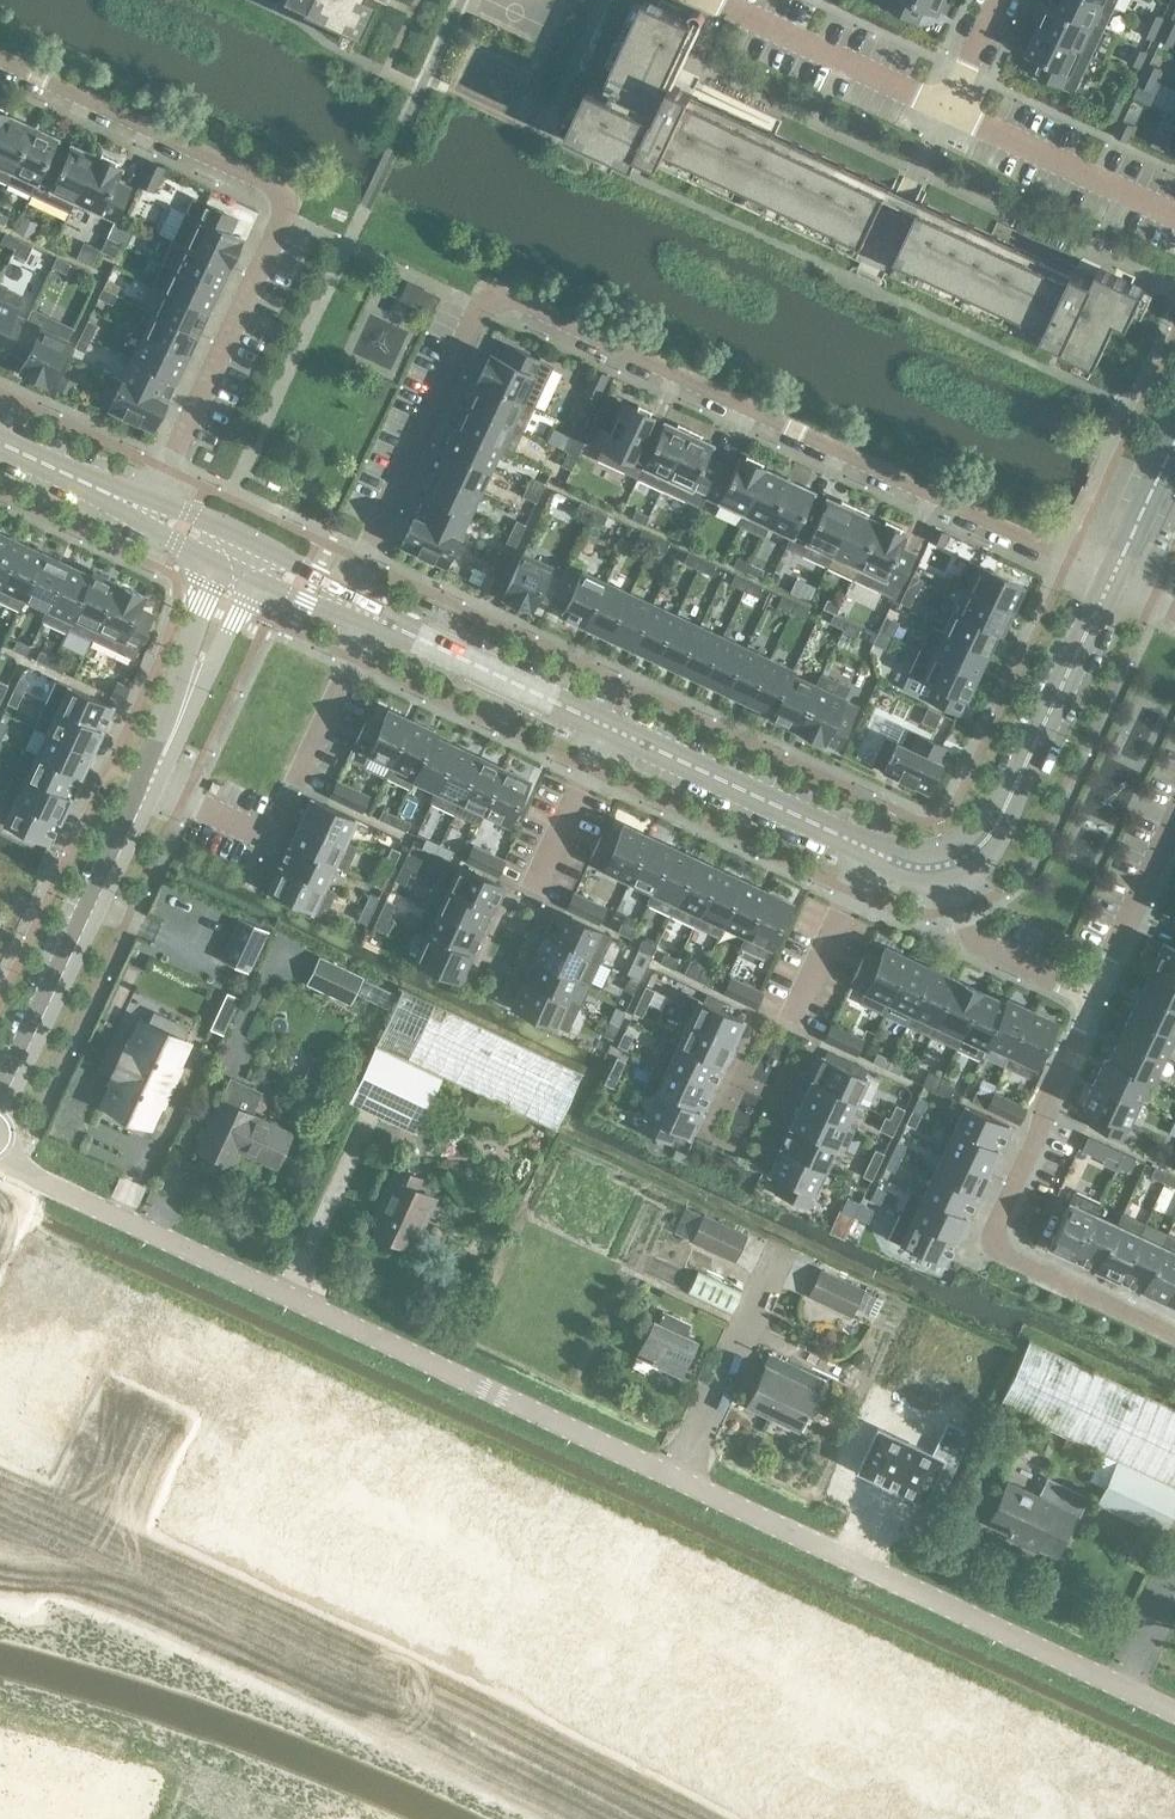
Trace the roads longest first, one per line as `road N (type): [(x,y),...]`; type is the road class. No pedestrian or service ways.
road 1 (unclassified): [(1174,1711),(0,1160)]
road 2 (unclassified): [(1117,584),(489,294),(342,601)]
road 3 (residential): [(0,1539),(595,1818)]
road 4 (residential): [(1099,990),(991,1247),(1174,1336)]
road 5 (unclassified): [(149,783),(0,1105)]
road 6 (unclassified): [(288,201),(148,510)]
road 7 (tertiary): [(947,866),(976,853),(994,828),(1117,584)]
road 8 (residential): [(0,59),(269,184),(288,201)]
road 9 (tertiary): [(610,726),(873,848)]
road 10 (tertiary): [(374,616),(610,726)]
road 11 (residential): [(733,0),(956,107)]
road 12 (unclassified): [(249,557),(149,783)]
road 13 (residential): [(956,107),(1174,214)]
road 14 (residential): [(947,866),(977,937),(1099,990)]
road 15 (residential): [(790,1025),(873,848)]
road 16 (residential): [(300,782),(374,616)]
road 17 (residential): [(1099,990),(1174,827)]
road 18 (residential): [(537,889),(610,726)]
road 19 (tertiary): [(0,441),(148,510)]
road 20 (residential): [(763,1151),(816,1036),(790,1025)]
road 21 (residential): [(790,1025),(765,1013),(714,1122)]
road 22 (tertiary): [(1117,584),(1174,456)]
road 23 (residential): [(149,783),(266,835)]
road 24 (residential): [(469,979),(514,886),(537,889)]
road 25 (residential): [(537,889),(547,901),(503,999)]

